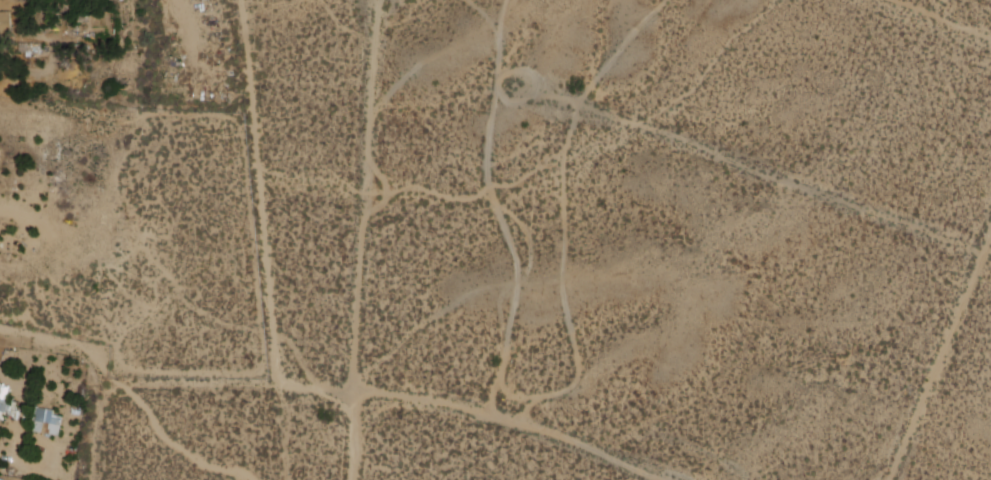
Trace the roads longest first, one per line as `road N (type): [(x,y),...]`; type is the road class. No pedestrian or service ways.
road 1 (residential): [(352,394),(442,402),(692,479)]

